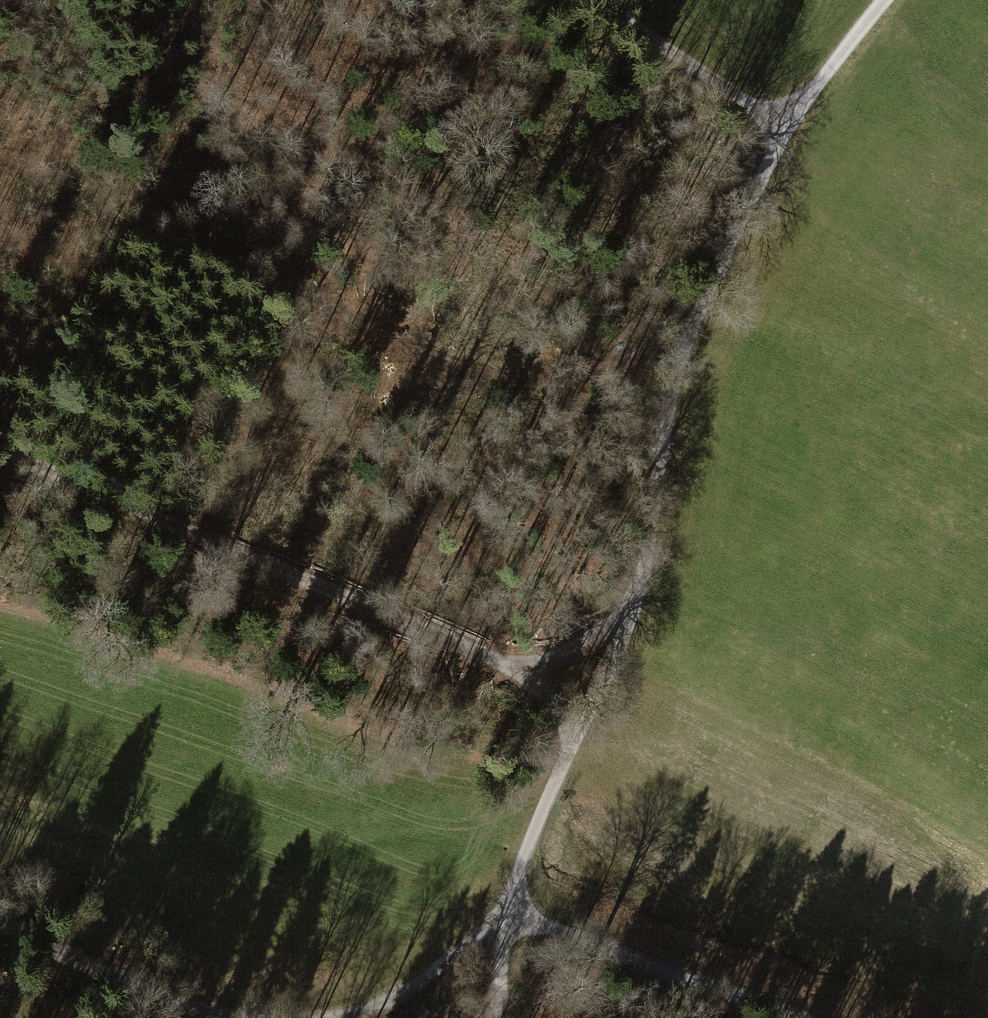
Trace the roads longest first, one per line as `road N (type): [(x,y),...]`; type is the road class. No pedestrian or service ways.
road 1 (track): [(884,0),(784,129),(686,341),(633,612),(504,913)]
road 2 (track): [(686,341),(523,372),(373,428),(256,412),(187,392),(0,384)]
road 3 (track): [(572,743),(524,677),(0,448)]
road 4 (track): [(504,913),(809,1017)]
road 5 (track): [(246,1017),(180,1004),(0,926)]
road 6 (track): [(784,129),(592,0)]
road 7 (track): [(504,913),(407,992),(330,1017)]
road 8 (track): [(633,612),(524,677)]

